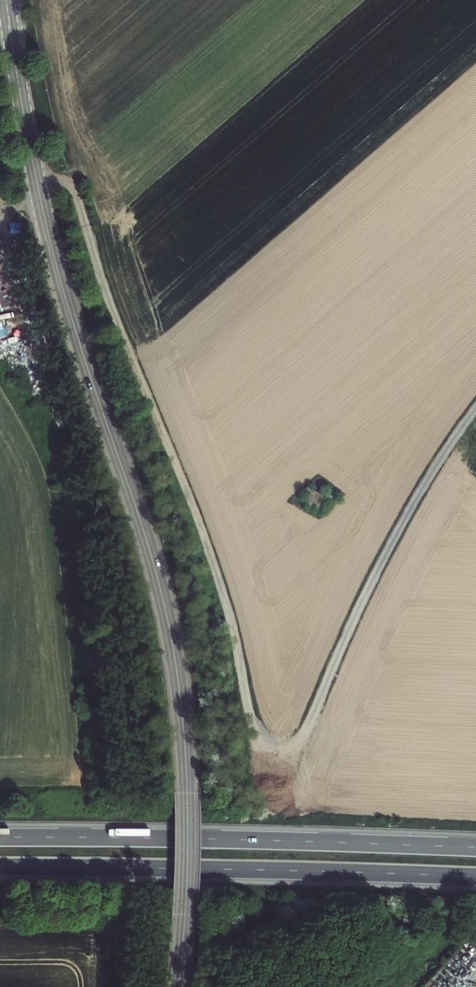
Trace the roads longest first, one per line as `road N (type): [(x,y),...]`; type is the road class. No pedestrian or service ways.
road 1 (track): [(36,176),(63,181),(77,198),(222,585),(252,723),(274,747),(303,738),(386,555),(475,408)]
road 2 (tertiary): [(178,986),(186,780),(172,641),(53,253),(6,0)]
road 3 (motorway): [(475,847),(0,837)]
road 4 (motorway): [(0,868),(475,878)]

